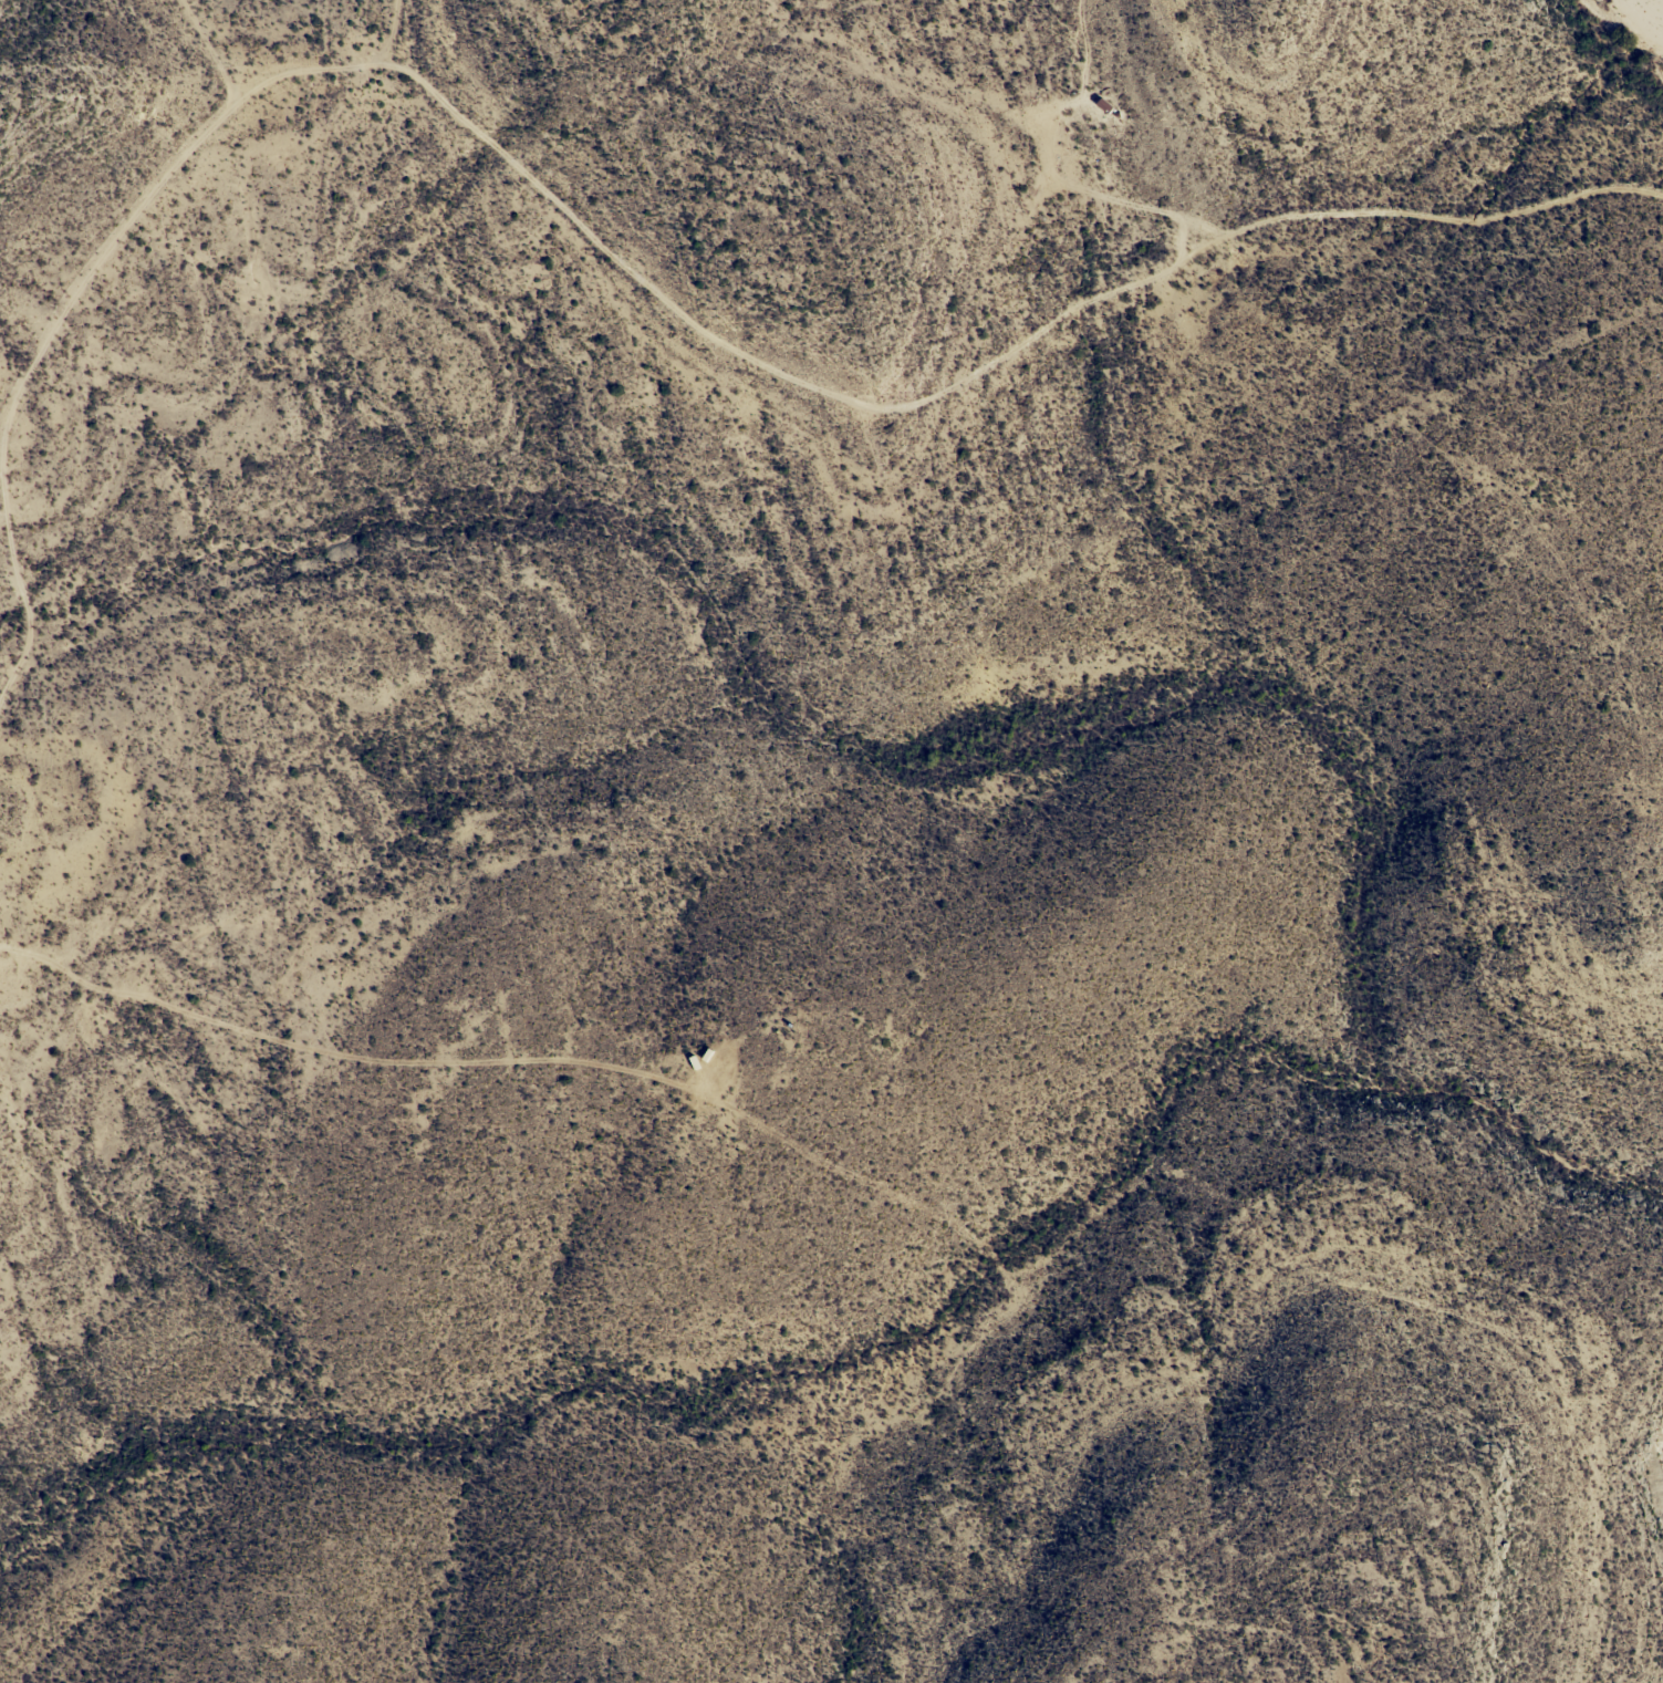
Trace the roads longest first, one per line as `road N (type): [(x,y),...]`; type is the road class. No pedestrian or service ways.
road 1 (track): [(0,884),(30,824),(34,709),(8,540),(13,311),(84,224),(209,147),(220,93),(323,50),(415,61),(502,115),(747,318),(850,361),(975,355),(1295,214),(1528,219),(1662,234)]

